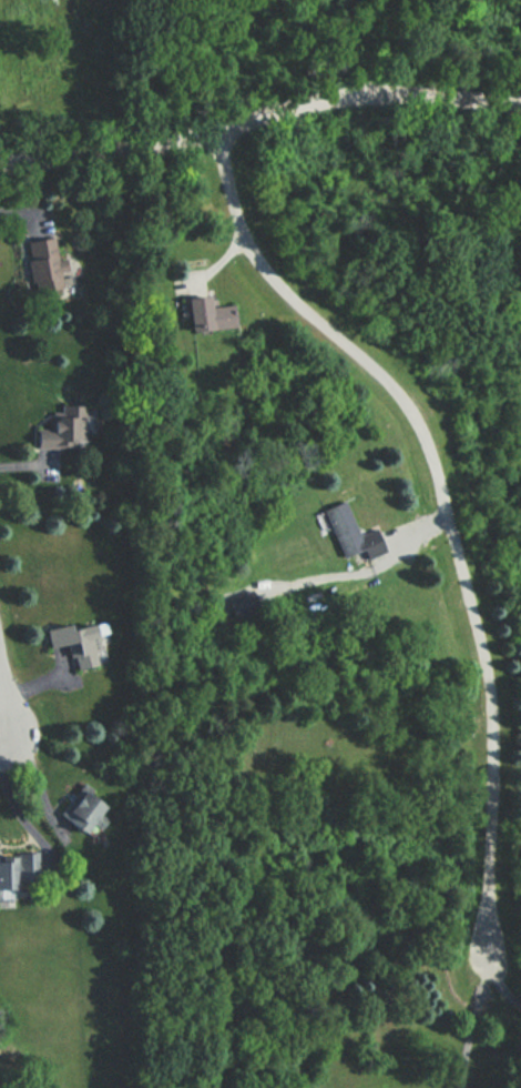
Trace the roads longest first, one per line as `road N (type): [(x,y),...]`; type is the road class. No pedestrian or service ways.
road 1 (residential): [(215,129),(245,243),(265,272),(390,385),(417,419),(435,464),(493,694),(487,959)]
road 2 (residential): [(520,100),(367,94),(81,155),(0,160)]

